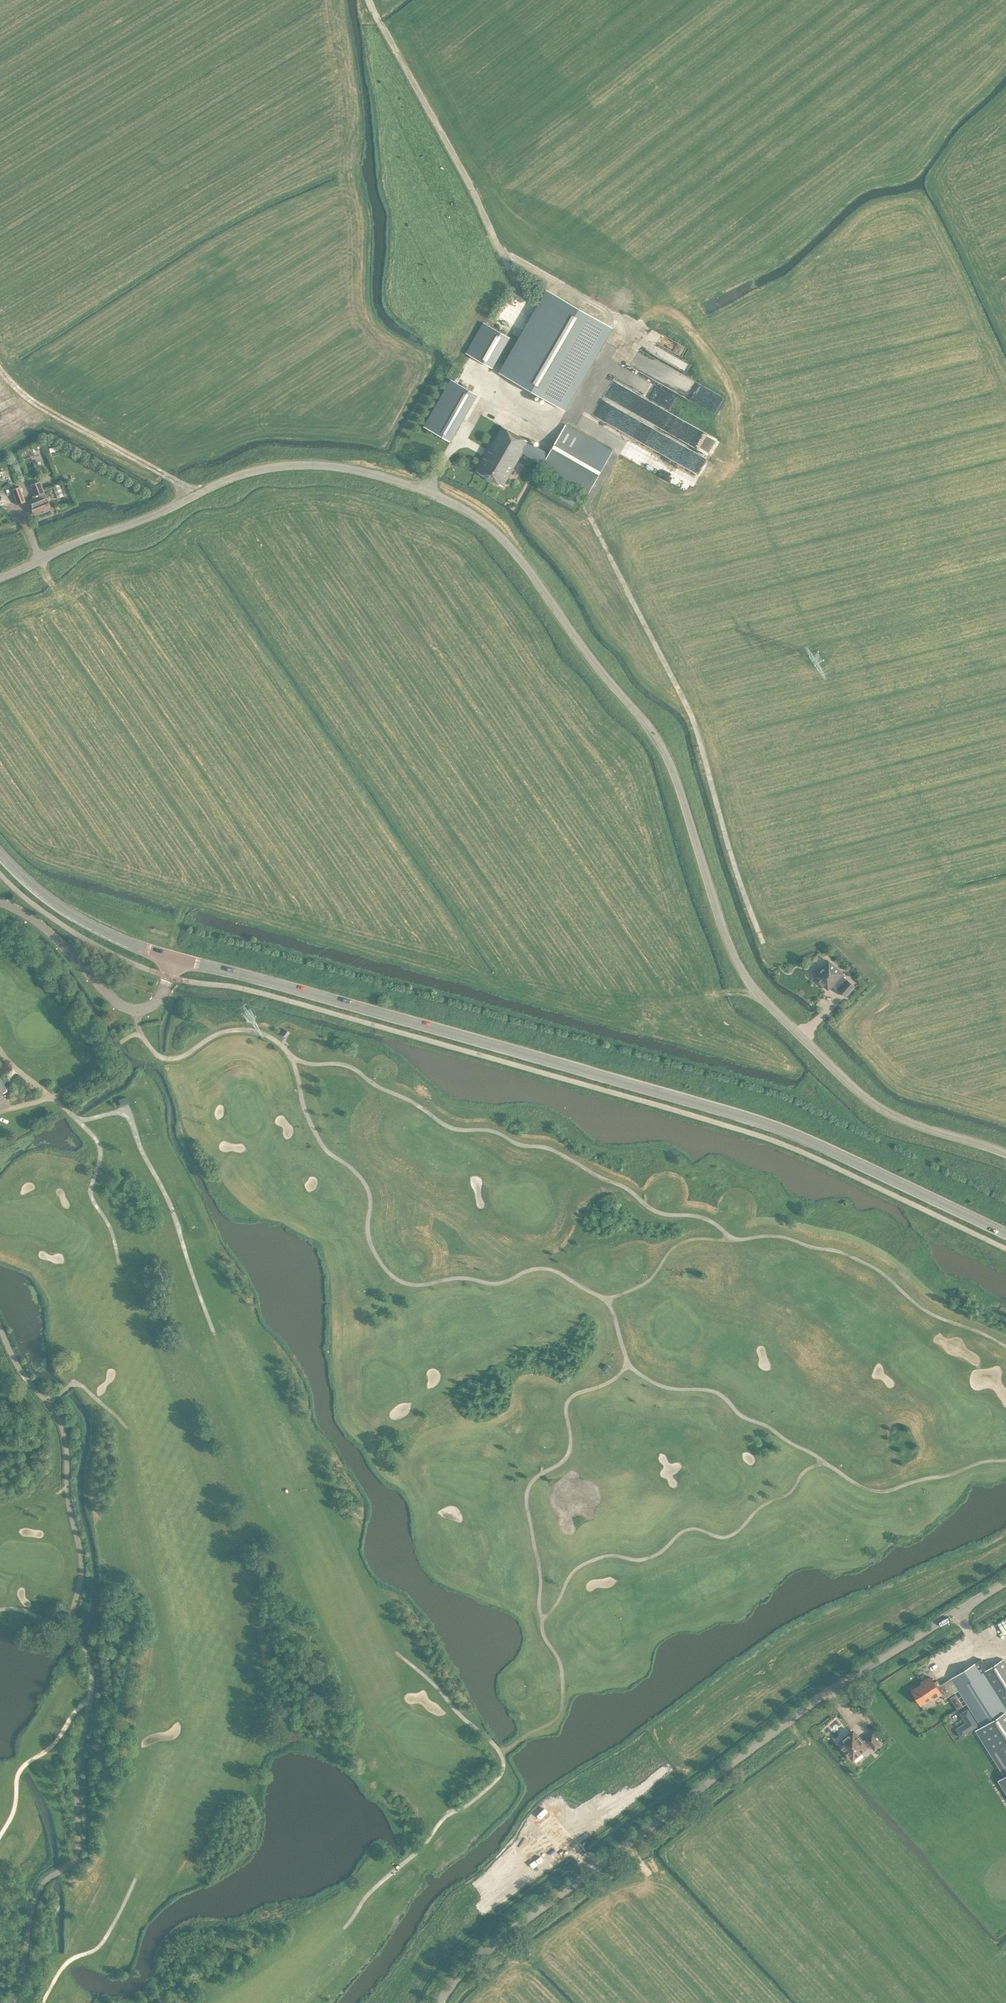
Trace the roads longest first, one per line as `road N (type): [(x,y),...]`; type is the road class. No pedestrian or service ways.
road 1 (unclassified): [(1005,1153),(878,1106),(752,985),(731,950),(671,764),(649,727),(497,533),(472,514),(345,465),(280,464),(246,472),(0,579)]
road 2 (tertiary): [(1005,1234),(786,1131),(175,960)]
road 3 (unclassified): [(442,2002),(488,1949),(807,1708),(1005,1582)]
road 4 (track): [(198,492),(33,402),(0,369)]
road 5 (tertiary): [(175,960),(75,918),(0,853)]

